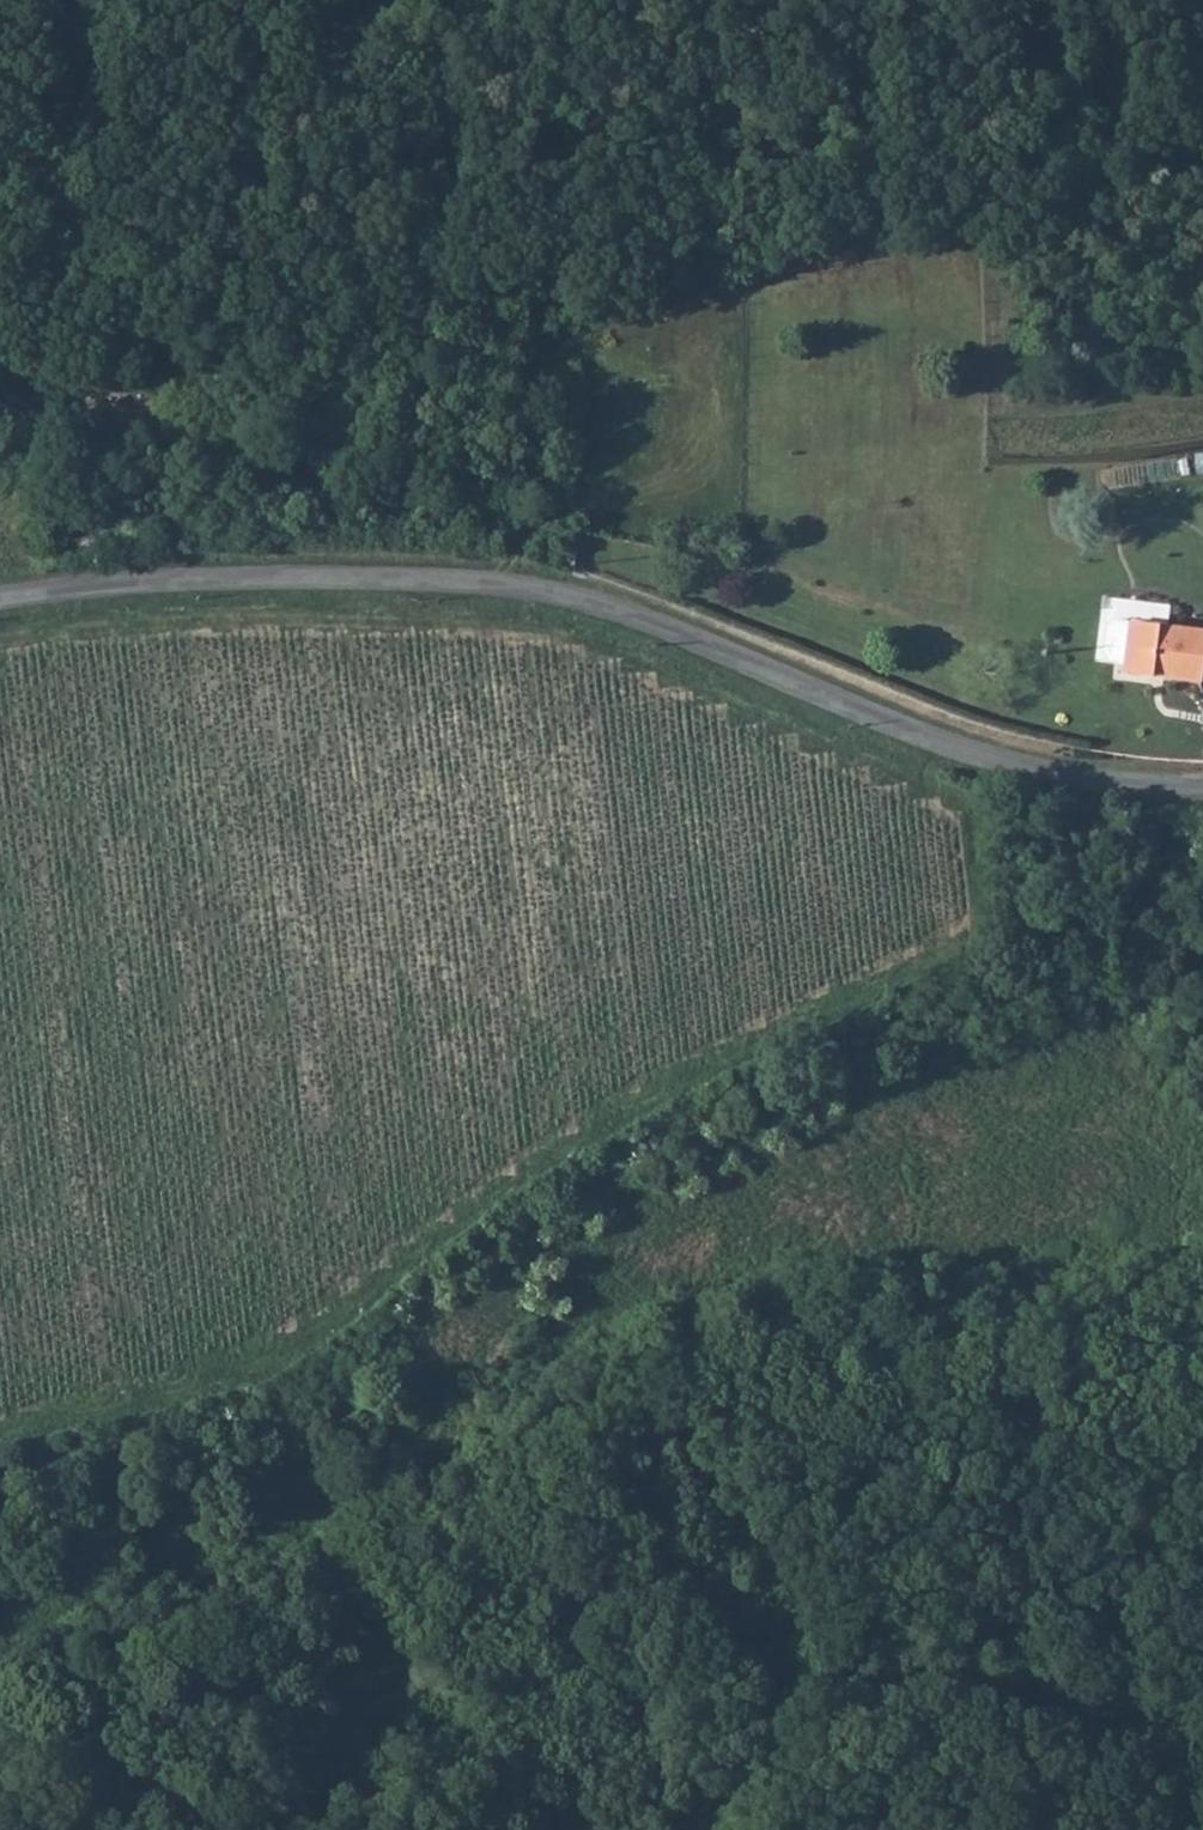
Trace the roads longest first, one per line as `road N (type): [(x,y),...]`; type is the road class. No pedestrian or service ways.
road 1 (residential): [(1202,792),(1080,782),(989,763),(604,605),(532,589),(215,578),(0,602)]

